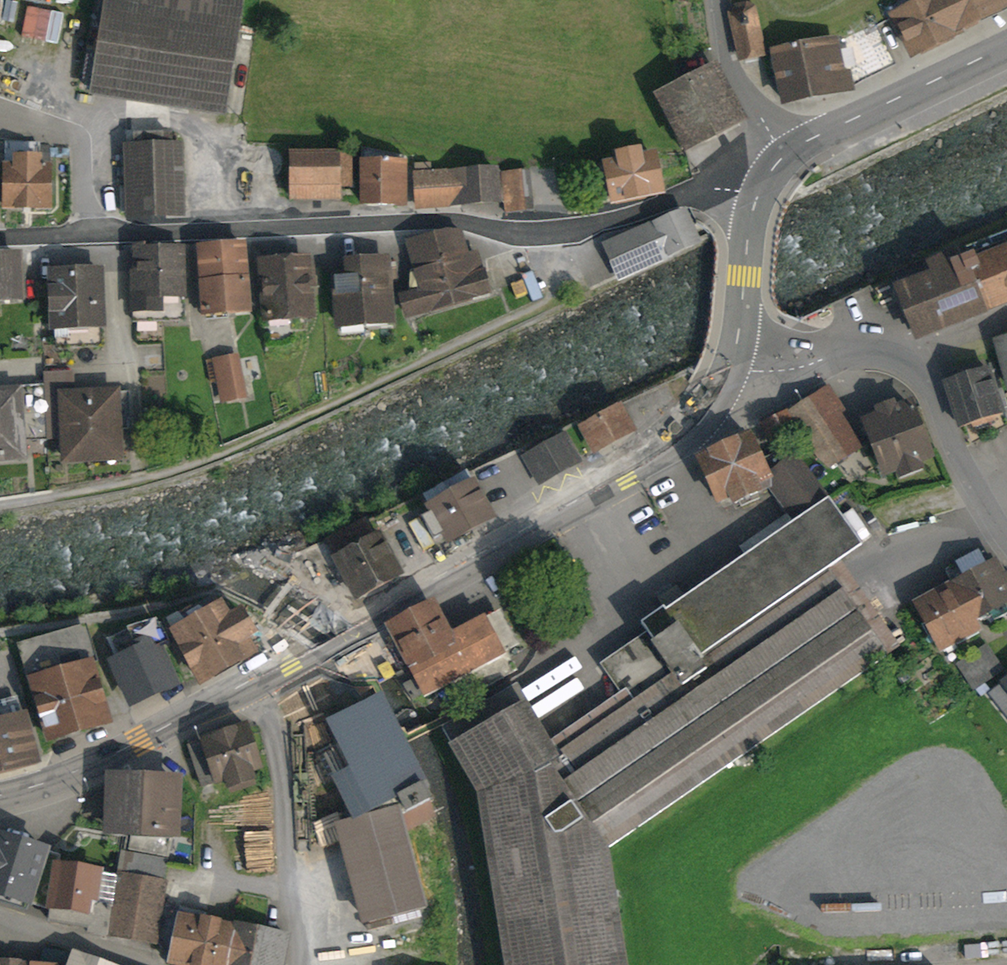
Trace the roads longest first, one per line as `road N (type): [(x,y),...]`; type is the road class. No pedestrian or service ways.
road 1 (residential): [(760,188),(682,196),(578,232),(504,233),(457,223),(0,239)]
road 2 (secondary): [(730,366),(711,409),(681,441),(251,682)]
road 3 (unclassified): [(730,366),(767,372),(855,350),(898,355),(927,388),(971,481),(1006,534)]
road 4 (residential): [(251,682),(271,736),(281,865),(300,964)]
road 5 (secondary): [(251,682),(136,741),(0,793)]
road 6 (secondary): [(1006,46),(790,151)]
road 7 (secondary): [(760,188),(730,366)]
road 8 (residential): [(790,151),(725,63),(717,0)]
road 9 (residential): [(155,964),(0,916)]

